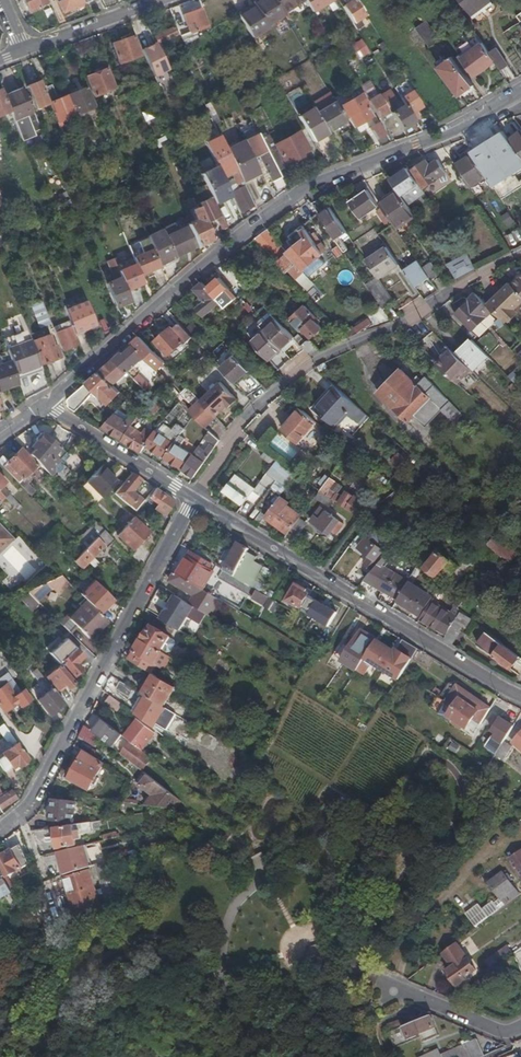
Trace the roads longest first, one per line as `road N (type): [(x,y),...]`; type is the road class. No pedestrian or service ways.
road 1 (unclassified): [(44,404),(195,268),(304,192),(520,94)]
road 2 (residential): [(520,254),(416,321),(328,354),(273,391),(193,498)]
road 3 (residential): [(193,498),(520,697)]
road 4 (residential): [(193,498),(19,813)]
road 5 (residential): [(44,404),(193,498)]
road 6 (track): [(397,985),(422,924),(496,845)]
road 7 (residential): [(373,975),(507,1033),(520,1026)]

